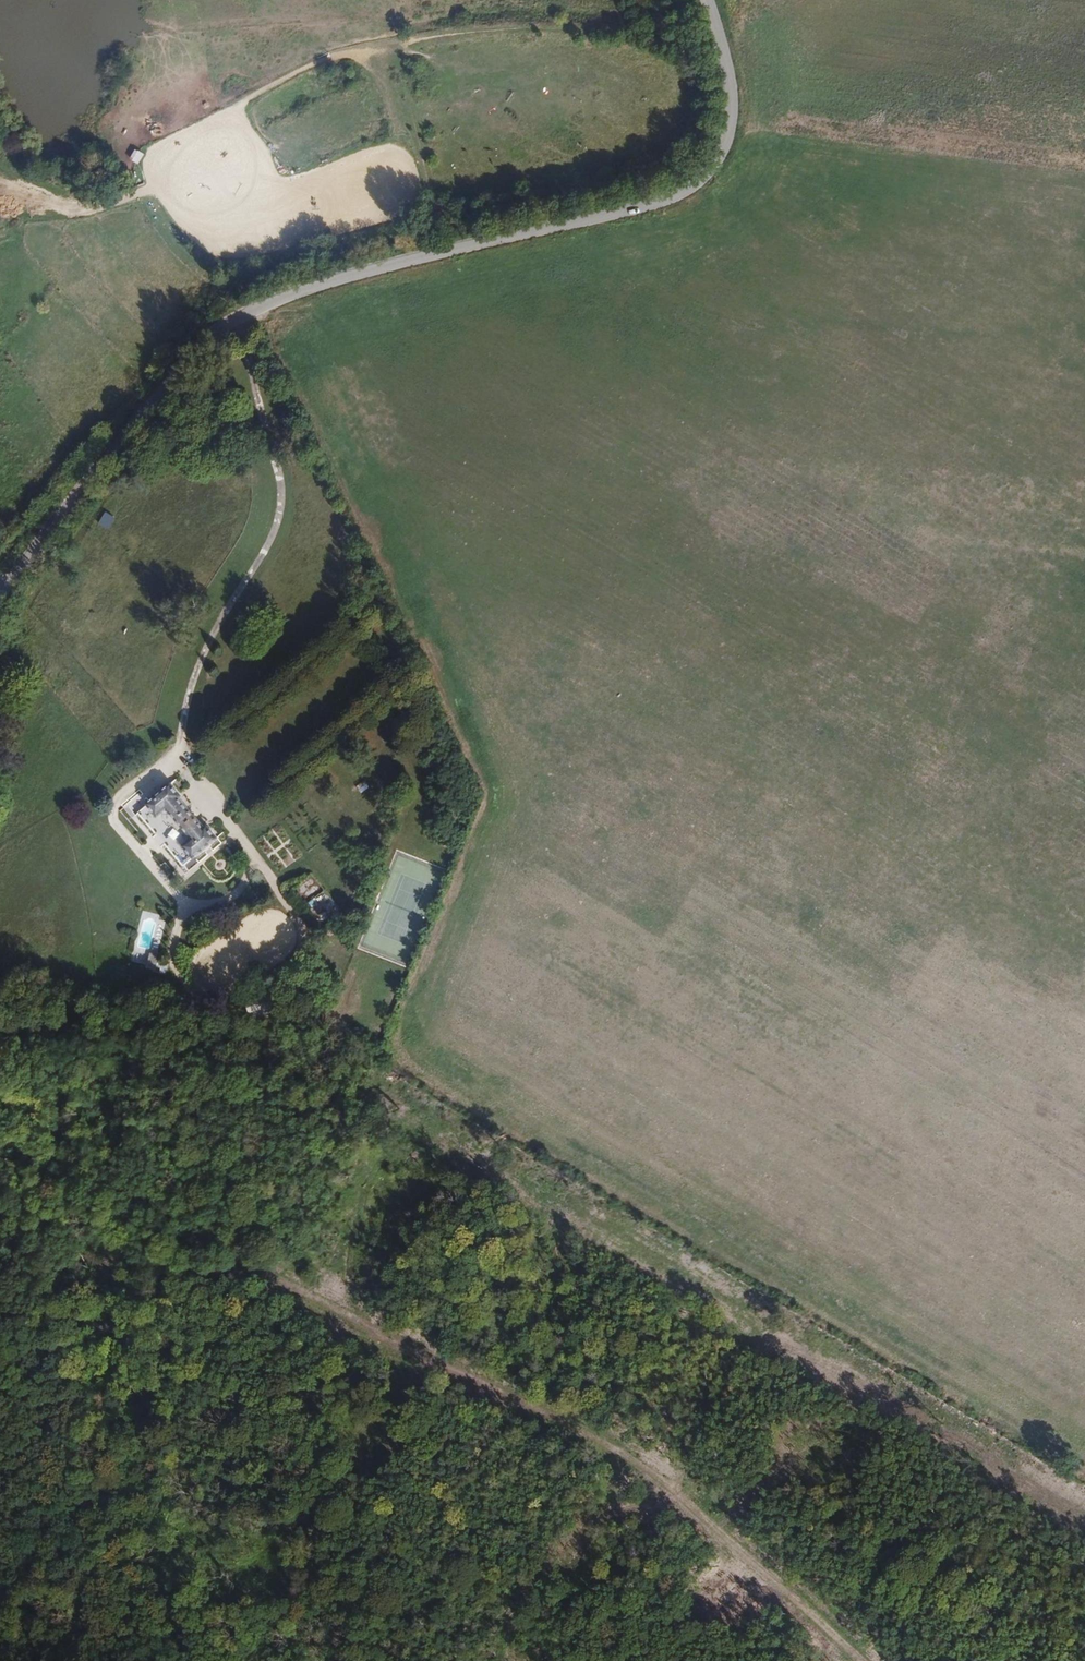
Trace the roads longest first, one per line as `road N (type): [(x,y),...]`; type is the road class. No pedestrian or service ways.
road 1 (tertiary): [(707,0),(732,101),(726,138),(707,172),(652,205),(381,269),(234,322),(79,492),(0,595)]
road 2 (unclassified): [(0,187),(64,206),(149,189)]

